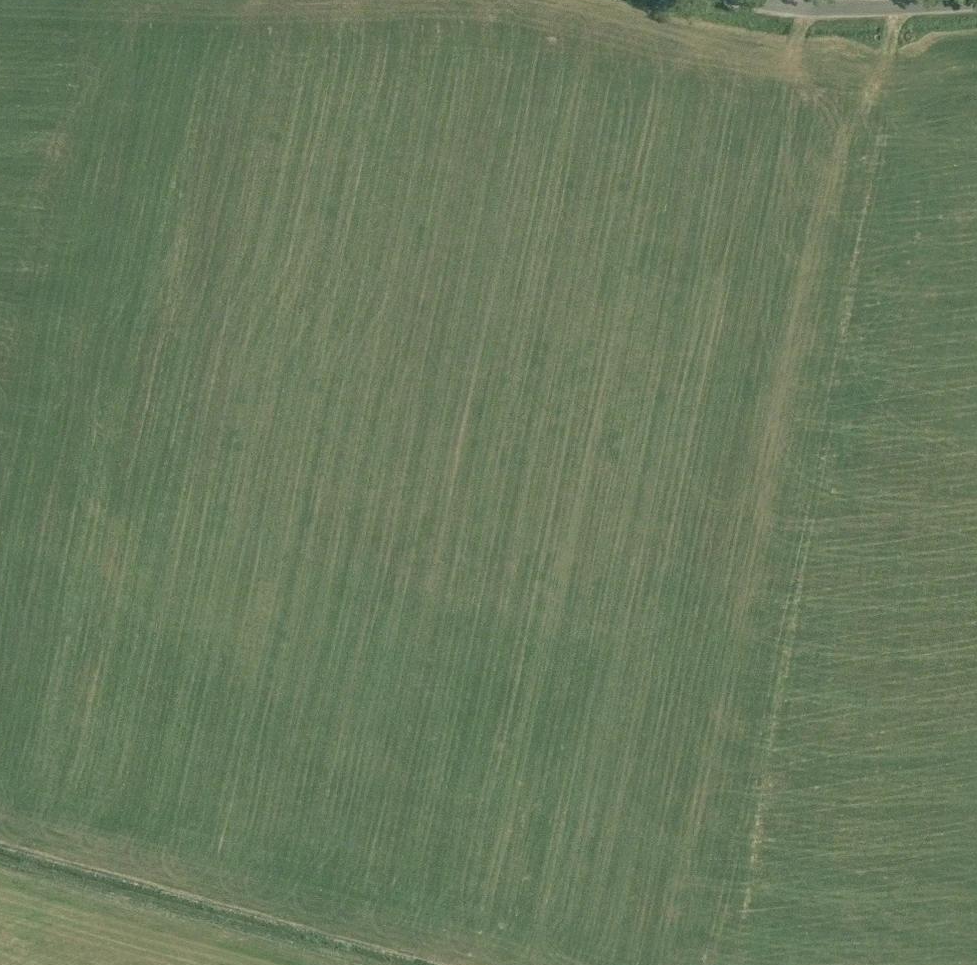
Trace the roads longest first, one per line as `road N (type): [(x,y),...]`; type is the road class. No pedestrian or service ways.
road 1 (unclassified): [(976,2),(814,11),(724,0)]

